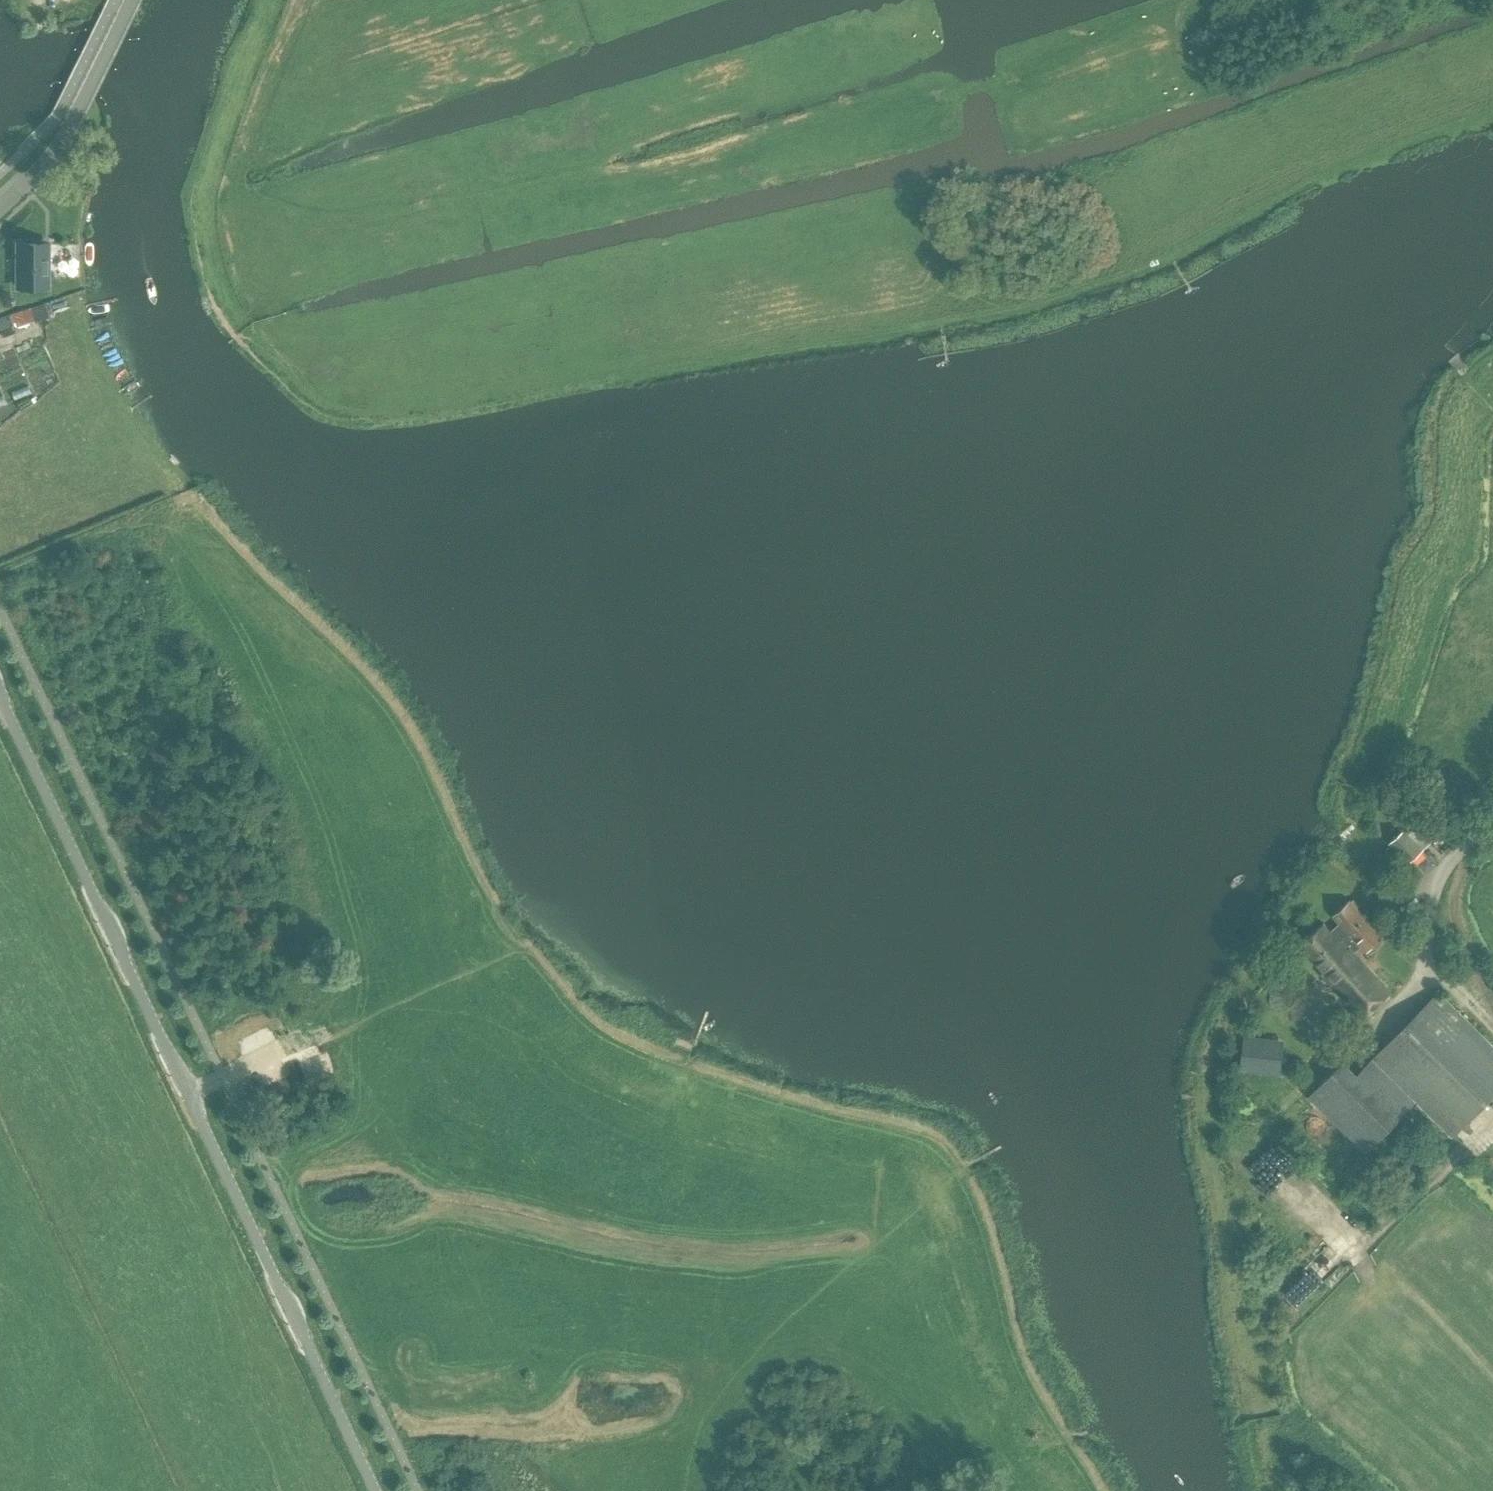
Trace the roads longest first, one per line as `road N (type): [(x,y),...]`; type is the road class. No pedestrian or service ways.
road 1 (unclassified): [(375,1490),(0,699)]
road 2 (unclassified): [(0,208),(50,160),(132,0)]

